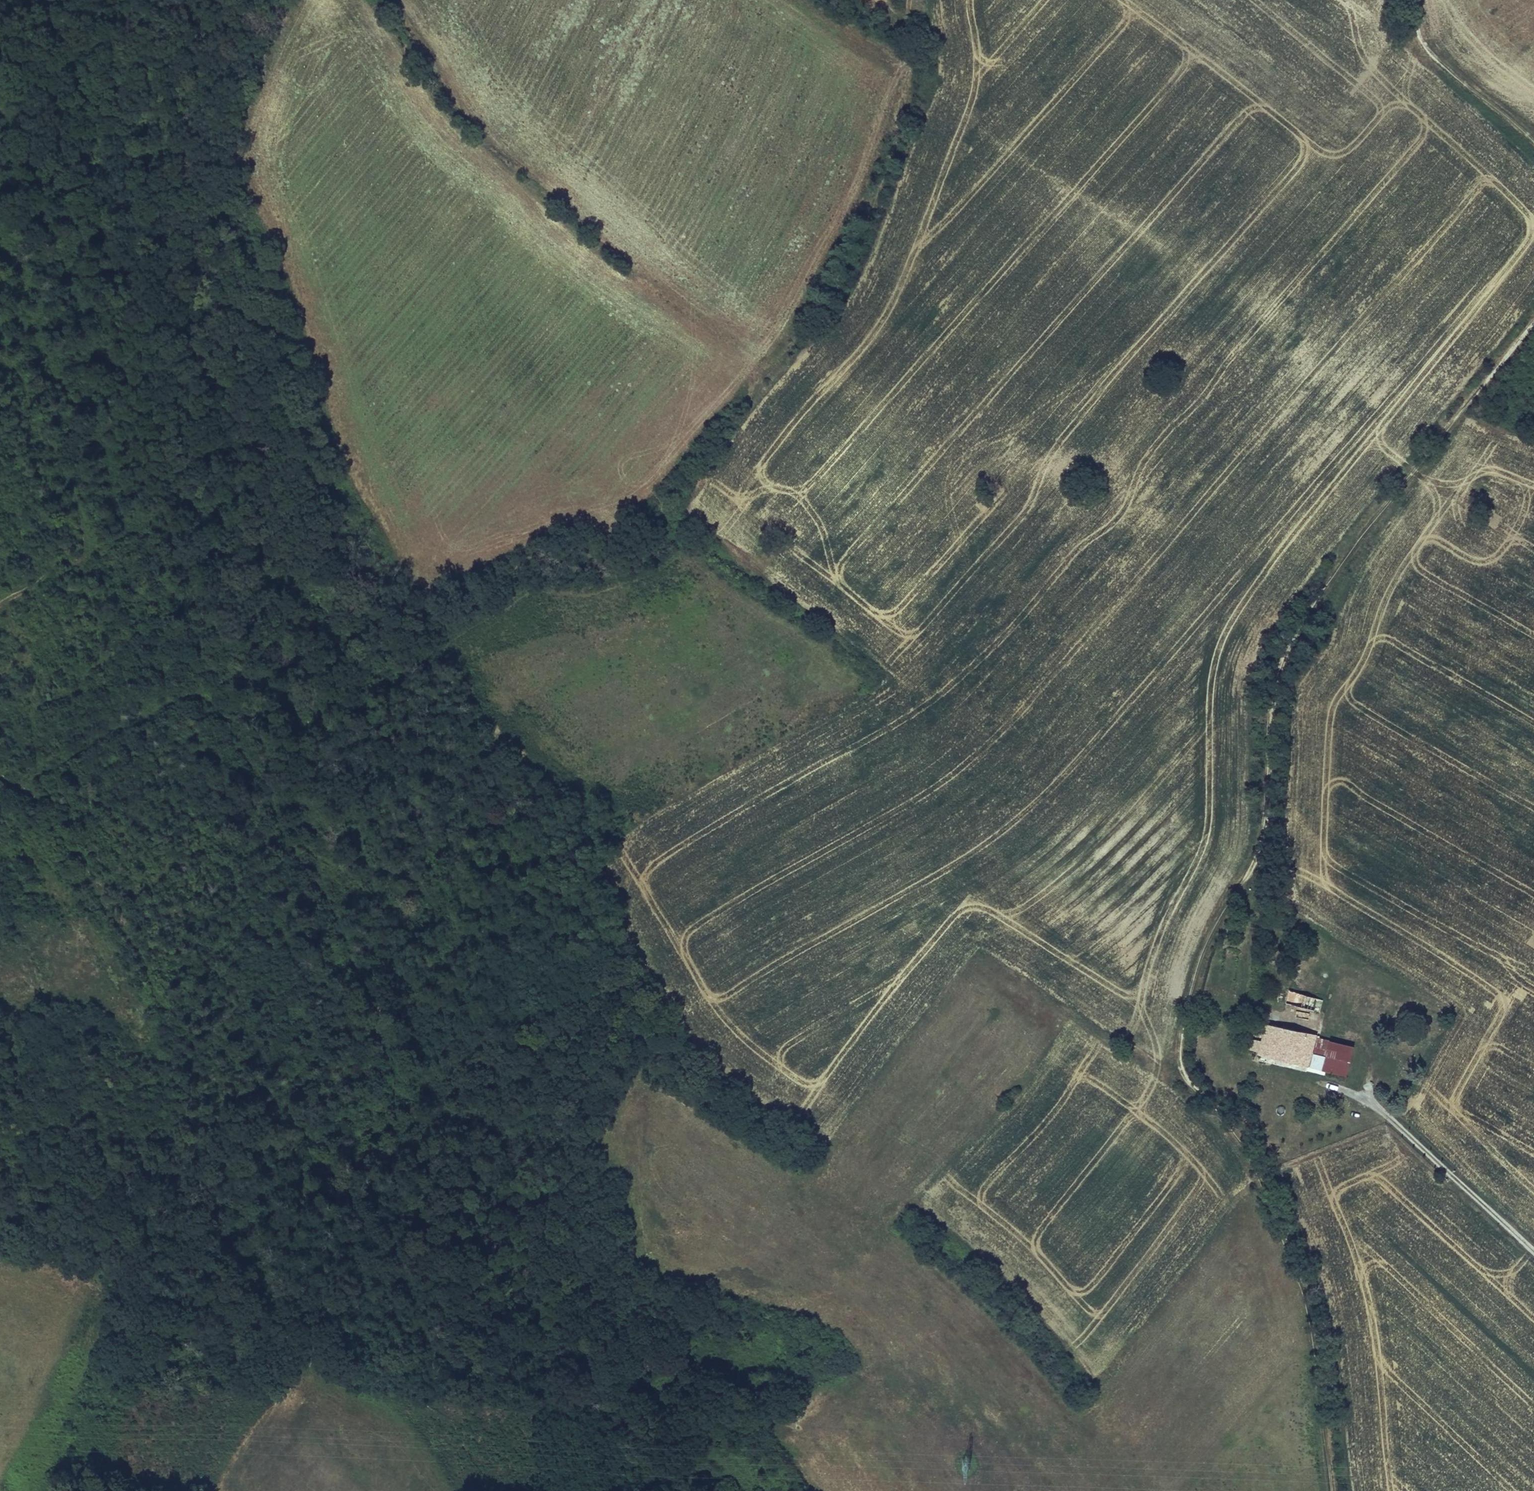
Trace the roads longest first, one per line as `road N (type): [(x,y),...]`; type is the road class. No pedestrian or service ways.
road 1 (track): [(1334,1490),(1319,1348),(1295,1255),(1260,1169),(1182,1074),(1185,1022),(1204,948),(1262,838),(1276,685),(1290,638),(1359,537),(1533,324)]
road 2 (track): [(909,0),(910,72),(881,184),(834,286),(668,499),(663,519),(683,551)]
road 3 (track): [(0,605),(36,586),(55,562),(80,552),(83,538),(75,493),(6,359),(9,344),(46,317),(51,301),(78,288),(80,274),(55,245),(48,199),(72,162)]
road 4 (track): [(124,1098),(151,1103),(158,1090),(150,972),(58,835),(0,774)]
road 5 (track): [(1290,1017),(1352,1032),(1371,1057),(1367,1089),(1374,1108),(1533,1252)]
road 6 (track): [(271,803),(216,704),(188,695),(18,788)]
road 7 (track): [(1405,0),(1426,47),(1533,142)]

